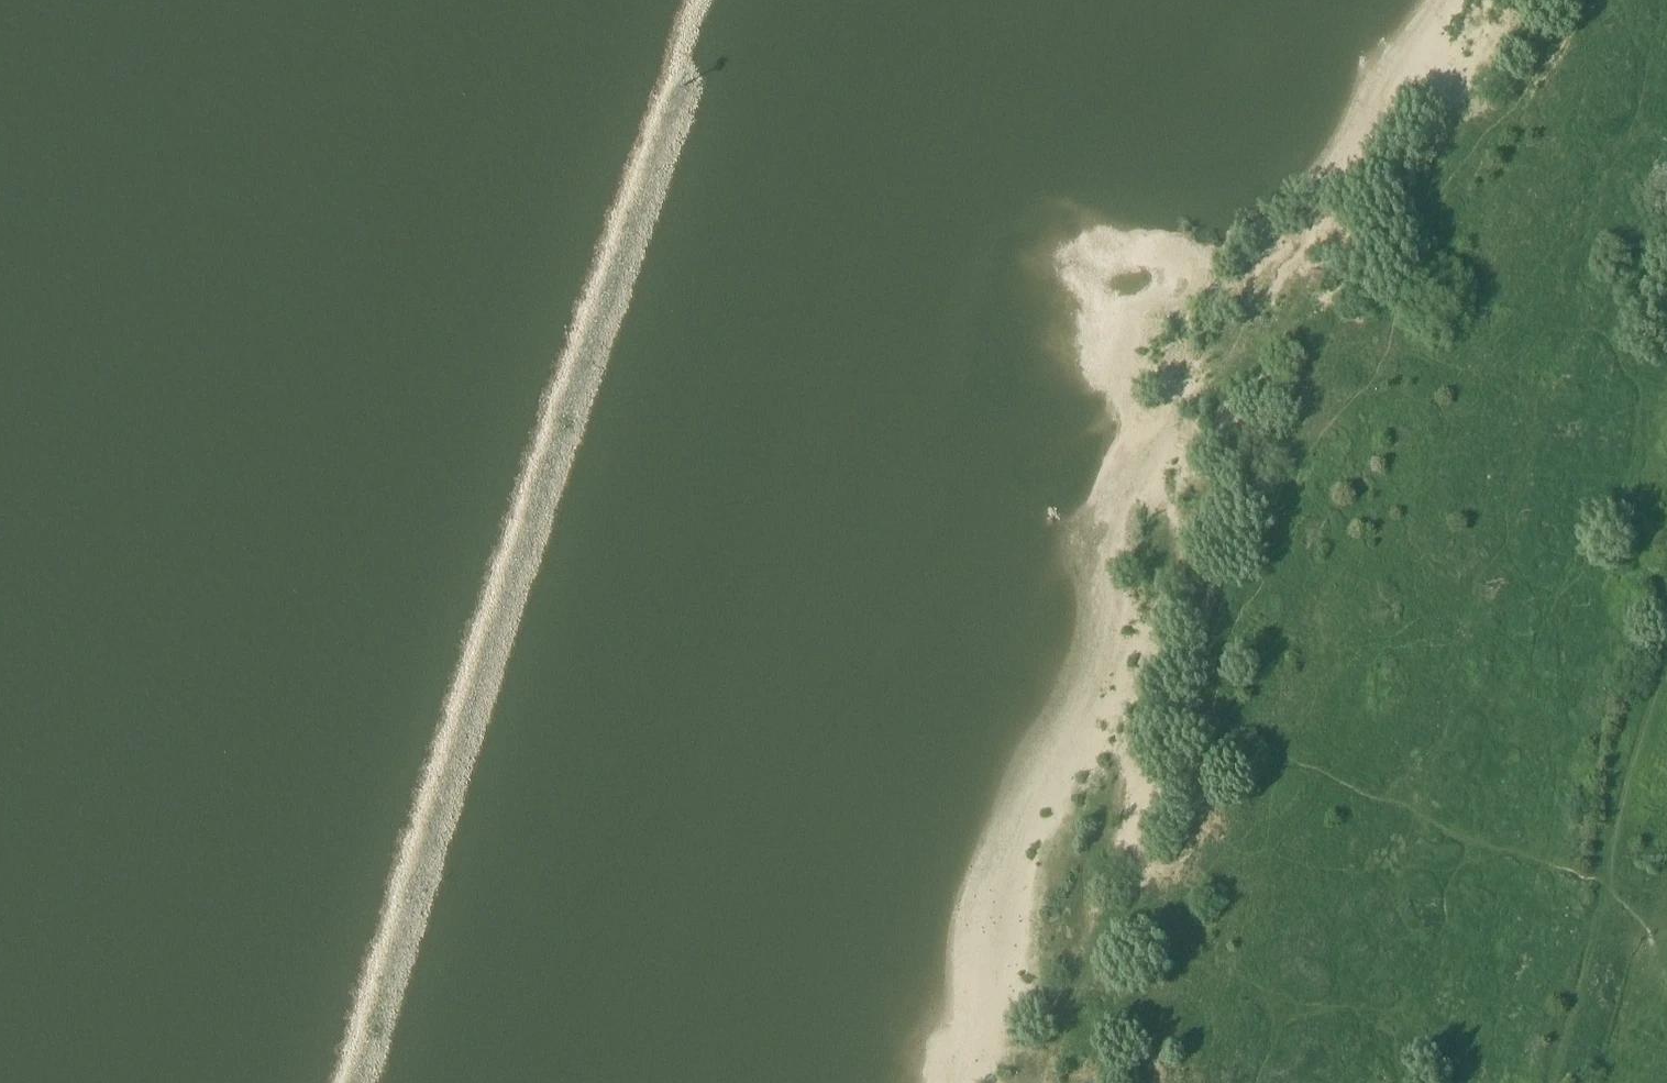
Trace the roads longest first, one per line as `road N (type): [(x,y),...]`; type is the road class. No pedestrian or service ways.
road 1 (track): [(1666,573),(1601,890)]
road 2 (track): [(1549,1082),(1601,890)]
road 3 (track): [(1601,890),(1666,992)]

